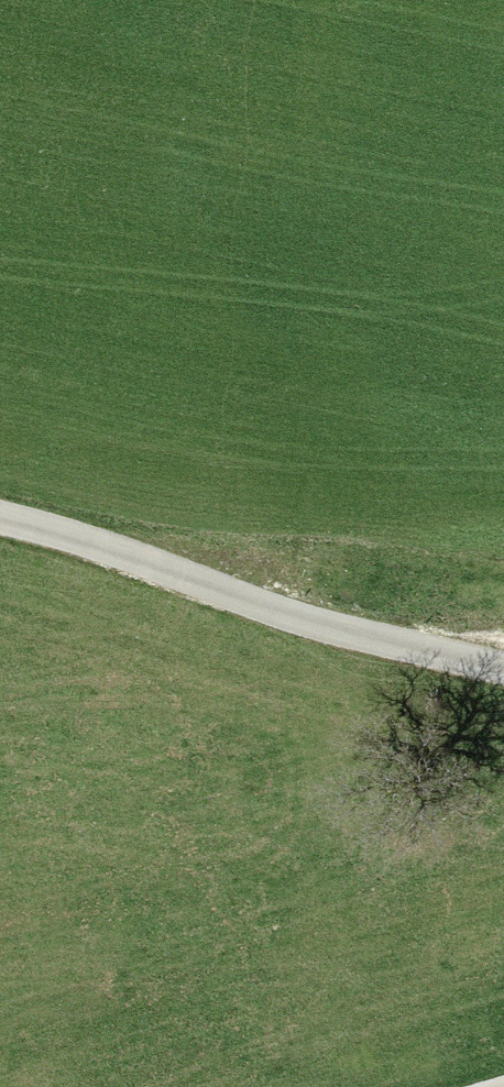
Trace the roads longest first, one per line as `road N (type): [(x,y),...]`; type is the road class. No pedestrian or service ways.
road 1 (track): [(143,562),(189,464),(224,0)]
road 2 (track): [(0,530),(143,562),(313,632),(503,668)]
road 3 (track): [(173,574),(503,505)]

